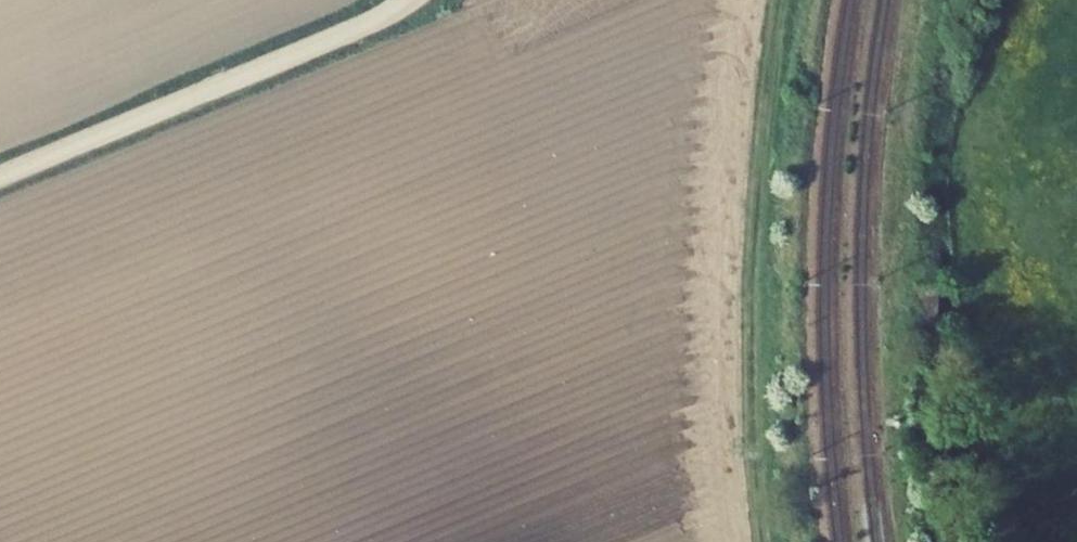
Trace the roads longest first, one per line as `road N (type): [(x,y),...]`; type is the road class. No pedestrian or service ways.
road 1 (track): [(780,0),(750,224),(759,541)]

